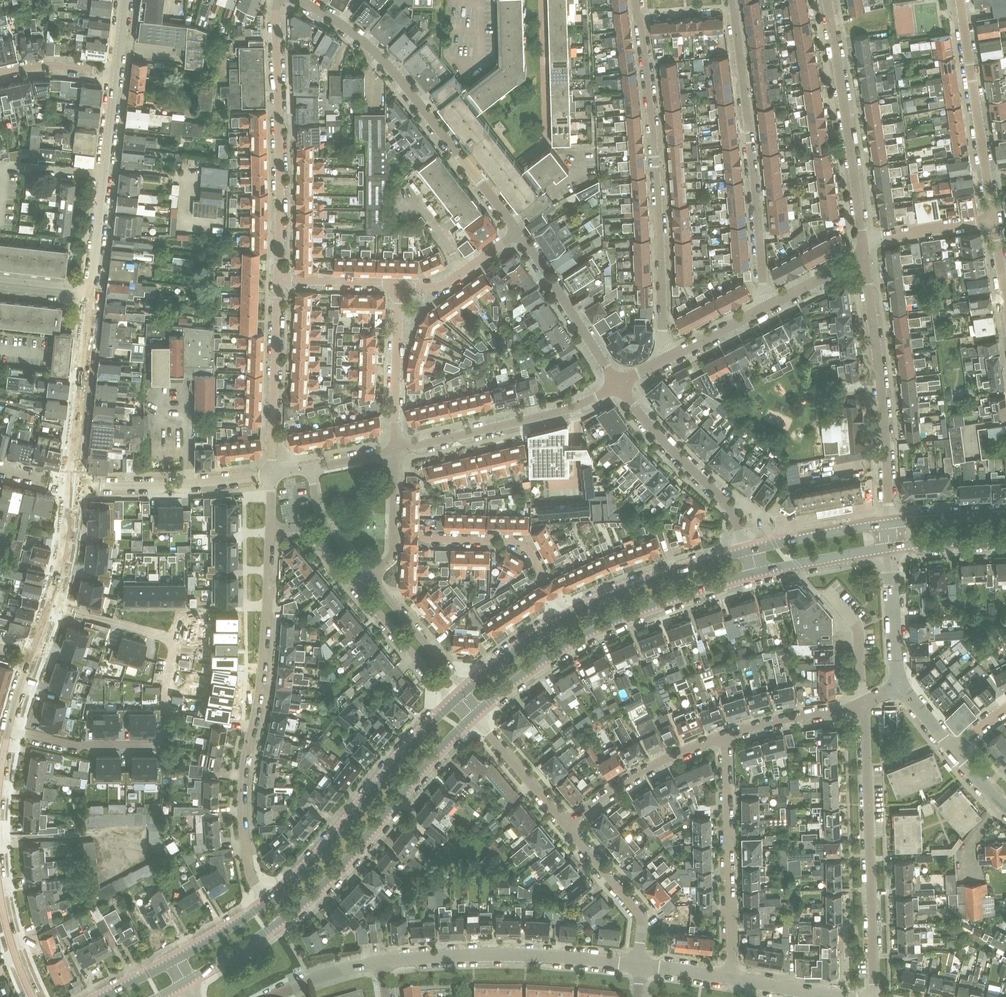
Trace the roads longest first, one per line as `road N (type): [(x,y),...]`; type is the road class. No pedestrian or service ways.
road 1 (primary): [(181,985),(308,900),(473,715)]
road 2 (unclassified): [(264,905),(242,814),(271,528)]
road 3 (residential): [(670,357),(637,0)]
road 4 (residential): [(518,231),(384,60),(299,0)]
road 5 (primary): [(473,715),(594,630),(756,573)]
road 6 (residential): [(770,305),(732,0)]
road 7 (residential): [(875,996),(865,703)]
road 8 (residential): [(278,280),(278,0)]
road 9 (primary): [(453,701),(323,852),(264,905)]
road 10 (residential): [(888,524),(865,260)]
road 11 (unclassified): [(640,965),(504,956),(381,964)]
road 12 (residential): [(827,0),(863,239)]
road 13 (residential): [(730,978),(723,737)]
road 14 (residential): [(395,452),(569,408),(617,385)]
road 15 (residential): [(962,0),(993,220)]
road 16 (residential): [(748,551),(727,502),(617,385)]
road 17 (residential): [(564,618),(536,560),(516,543),(394,538)]
road 18 (unclassified): [(70,484),(272,474)]
road 19 (primary): [(748,551),(564,618)]
road 20 (residential): [(272,474),(278,280)]
road 21 (residential): [(70,484),(90,293)]
road 22 (residential): [(617,385),(518,231)]
road 23 (residential): [(568,825),(639,774),(723,737)]
road 24 (residential): [(395,452),(398,287)]
road 25 (unclassified): [(640,965),(637,908),(568,825)]
road 26 (residential): [(8,729),(78,744),(162,744)]
road 27 (unclassified): [(464,691),(369,576)]
road 28 (unclassified): [(357,587),(453,701)]
road 29 (residential): [(723,737),(865,703)]
road 30 (residential): [(0,209),(5,163),(104,174)]
road 31 (unclassified): [(568,825),(473,715)]
road 32 (primary): [(888,524),(748,551)]
road 33 (residential): [(899,687),(889,547)]
road 34 (residential): [(398,287),(449,282),(518,231)]
road 35 (primary): [(756,573),(889,547)]
road 36 (residential): [(49,606),(176,640)]
road 37 (residential): [(863,239),(993,220)]
road 38 (unclassified): [(369,576),(320,515),(310,469)]
road 39 (primary): [(564,618),(464,691)]
road 40 (residential): [(49,606),(70,484)]
road 41 (residential): [(278,280),(398,287)]

